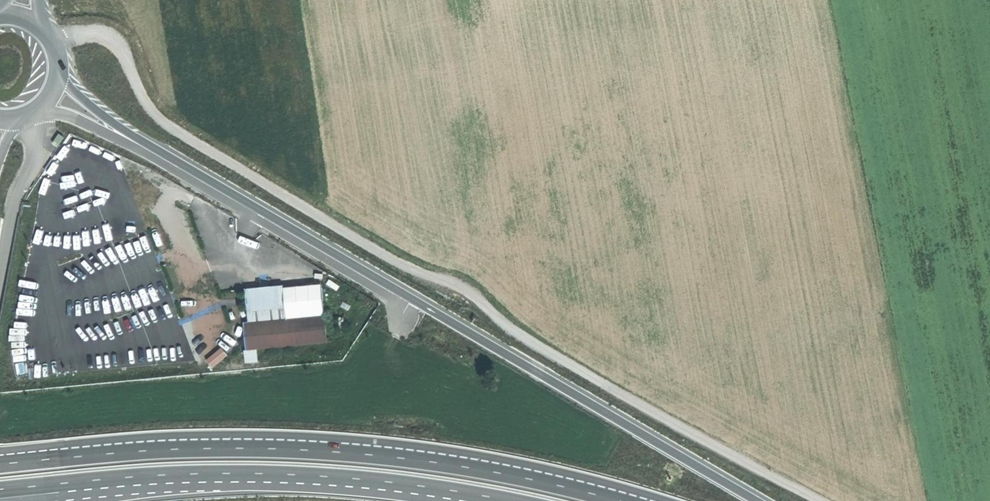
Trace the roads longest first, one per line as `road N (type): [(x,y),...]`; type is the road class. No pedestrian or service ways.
road 1 (track): [(45,47),(97,36),(112,40),(162,122),(802,500)]
road 2 (trunk): [(619,500),(498,472),(305,450),(175,449),(0,465)]
road 3 (secondary): [(756,500),(260,215)]
road 4 (trunk): [(0,490),(228,473),(355,479),(511,500)]
road 5 (trunk): [(77,500),(251,486),(430,500)]
road 6 (secondary): [(260,215),(117,133)]

